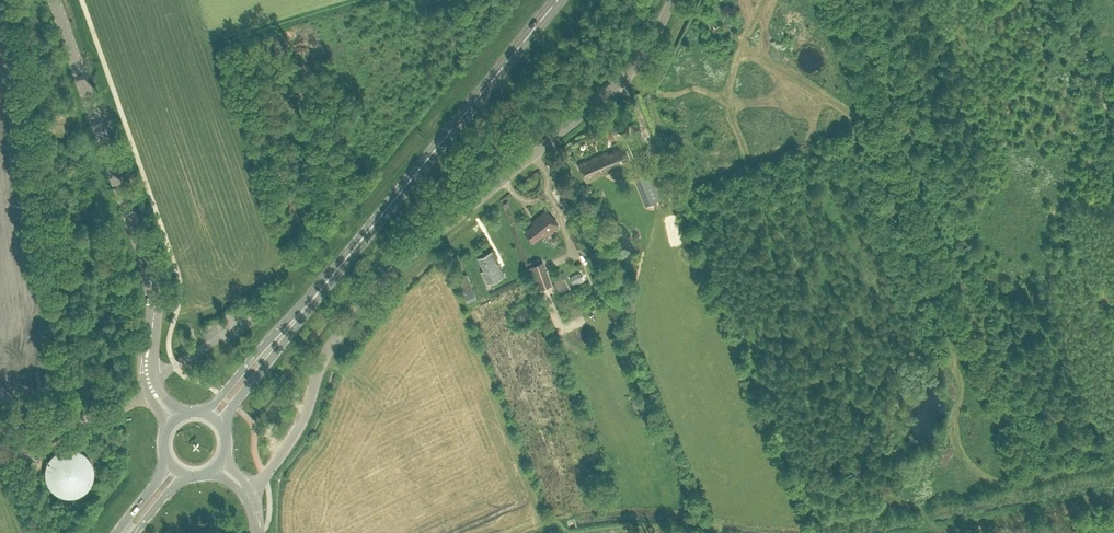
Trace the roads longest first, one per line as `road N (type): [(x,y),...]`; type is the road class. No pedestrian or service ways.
road 1 (unclassified): [(247,492),(298,427),(323,357),(364,302),(406,258),(620,83),(671,0)]
road 2 (tertiary): [(147,375),(153,285),(54,0)]
road 3 (primary): [(312,300),(557,0)]
road 4 (unclassified): [(154,392),(112,412),(0,432)]
road 5 (primary): [(312,300),(204,413)]
road 6 (primary): [(222,426),(312,300)]

